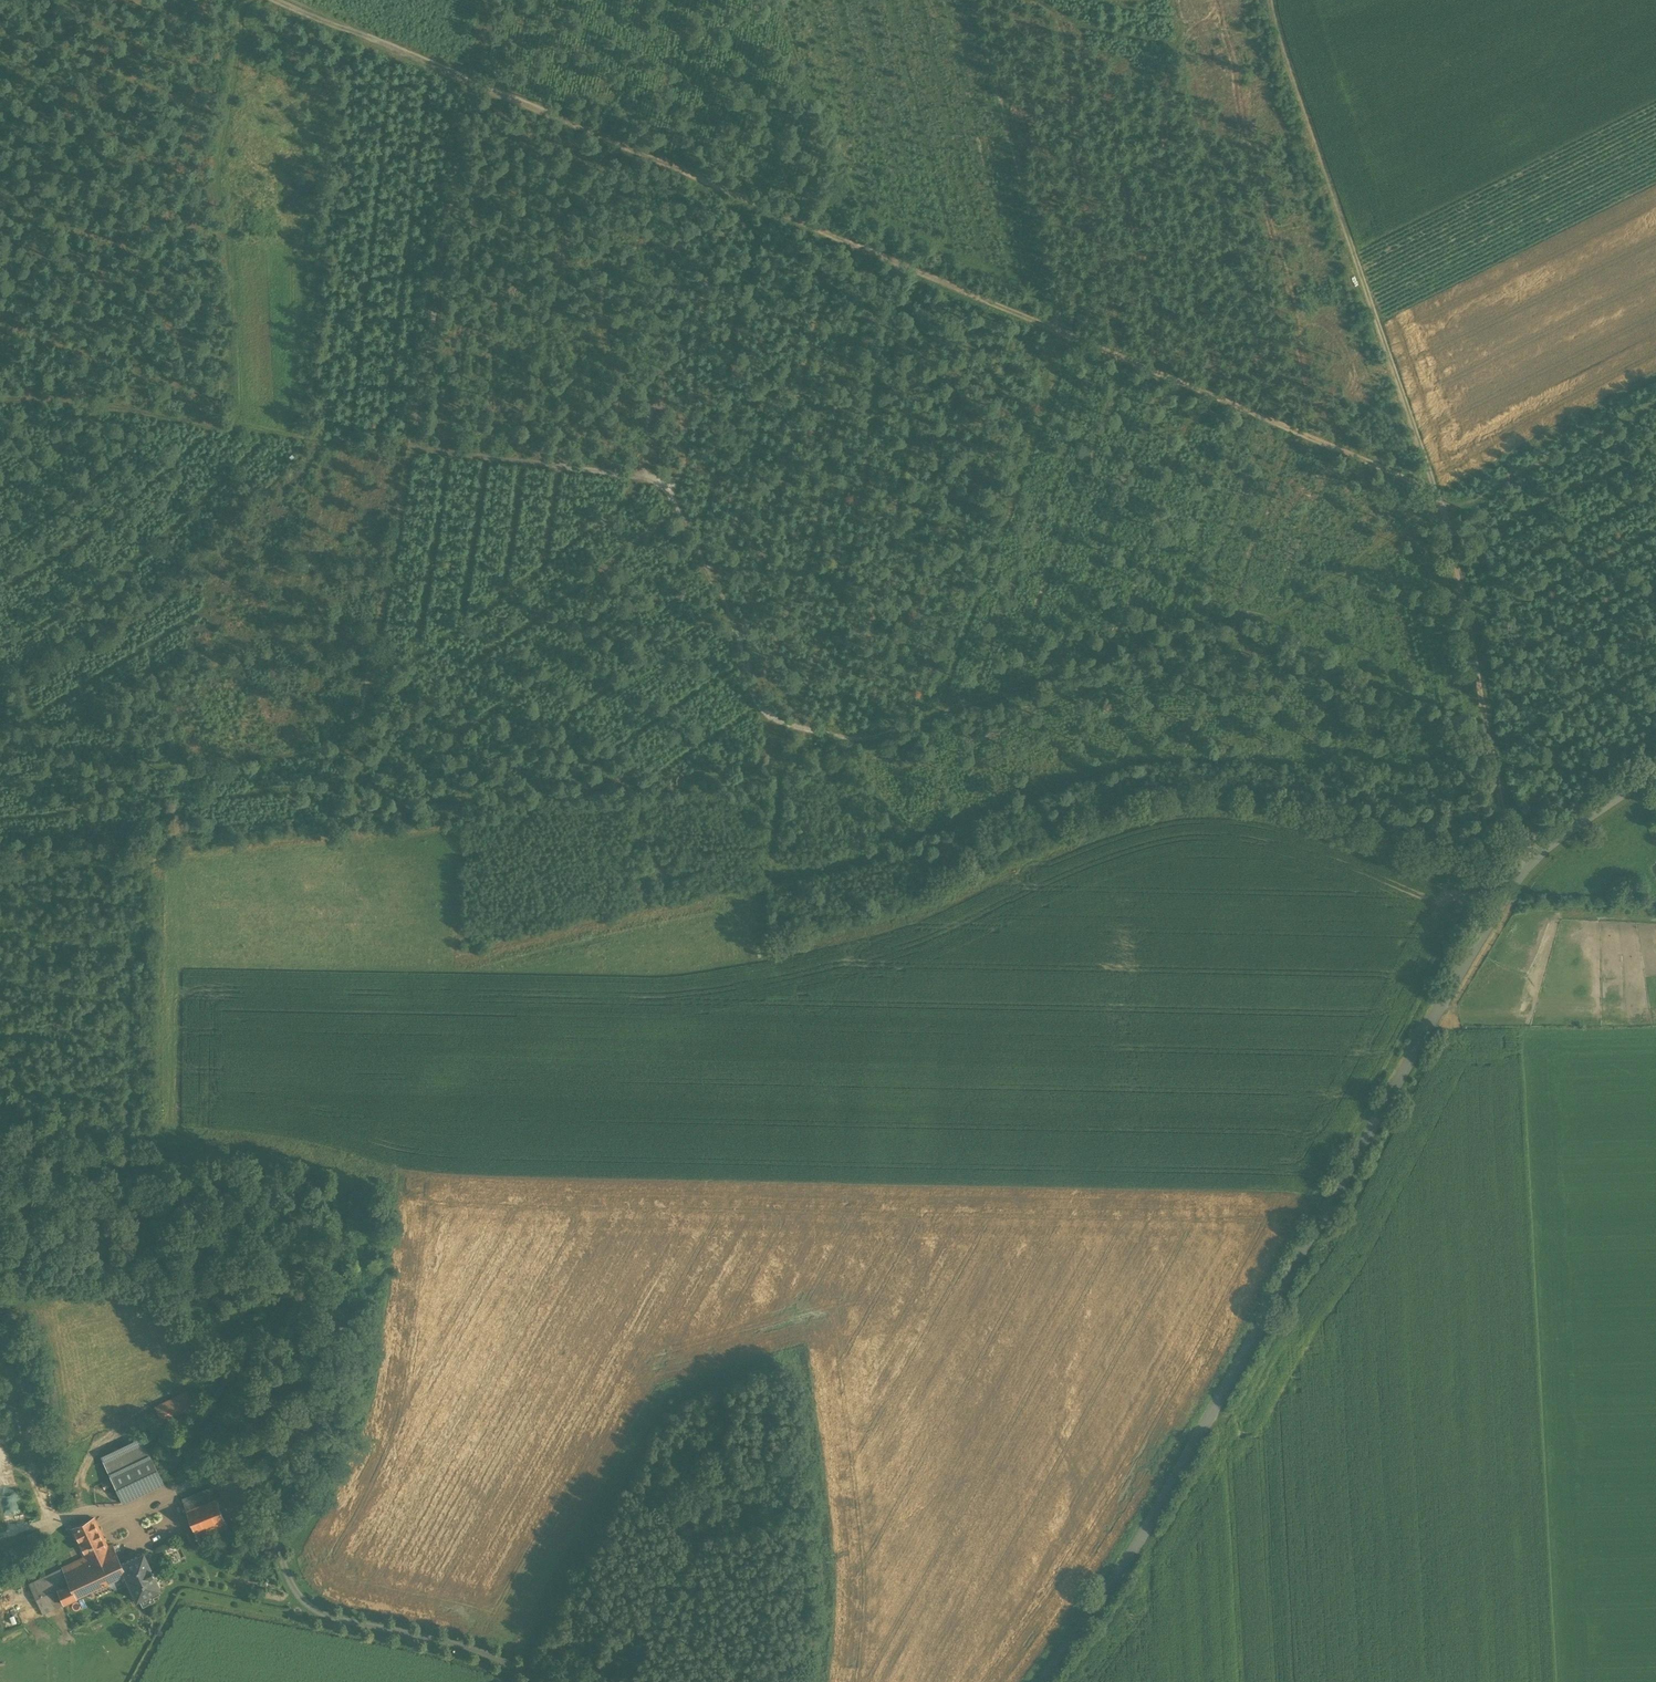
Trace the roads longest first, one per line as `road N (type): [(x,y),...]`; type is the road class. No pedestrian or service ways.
road 1 (track): [(0,398),(92,404),(660,482),(726,606),(759,702),(774,719),(845,736),(937,716),(1219,617),(1250,613),(1491,743),(1446,751),(1146,751),(1099,762),(877,853),(799,872),(784,864),(777,846),(775,760)]
road 2 (track): [(276,0),(1425,485),(1439,497),(1459,556),(1505,813),(1538,853)]
road 3 (track): [(775,760),(711,776),(358,807),(346,797),(487,0)]
road 4 (unclassified): [(1655,772),(1560,836),(1509,891),(1163,1500),(1038,1681)]
road 5 (track): [(1439,497),(1275,0)]
road 6 (track): [(235,423),(237,293),(219,165),(247,0)]
road 7 (track): [(242,1492),(273,1394),(320,1352),(333,1325),(340,1174)]
road 8 (track): [(51,0),(0,343)]
road 9 (track): [(273,1394),(246,1356),(149,1268),(45,1239)]

